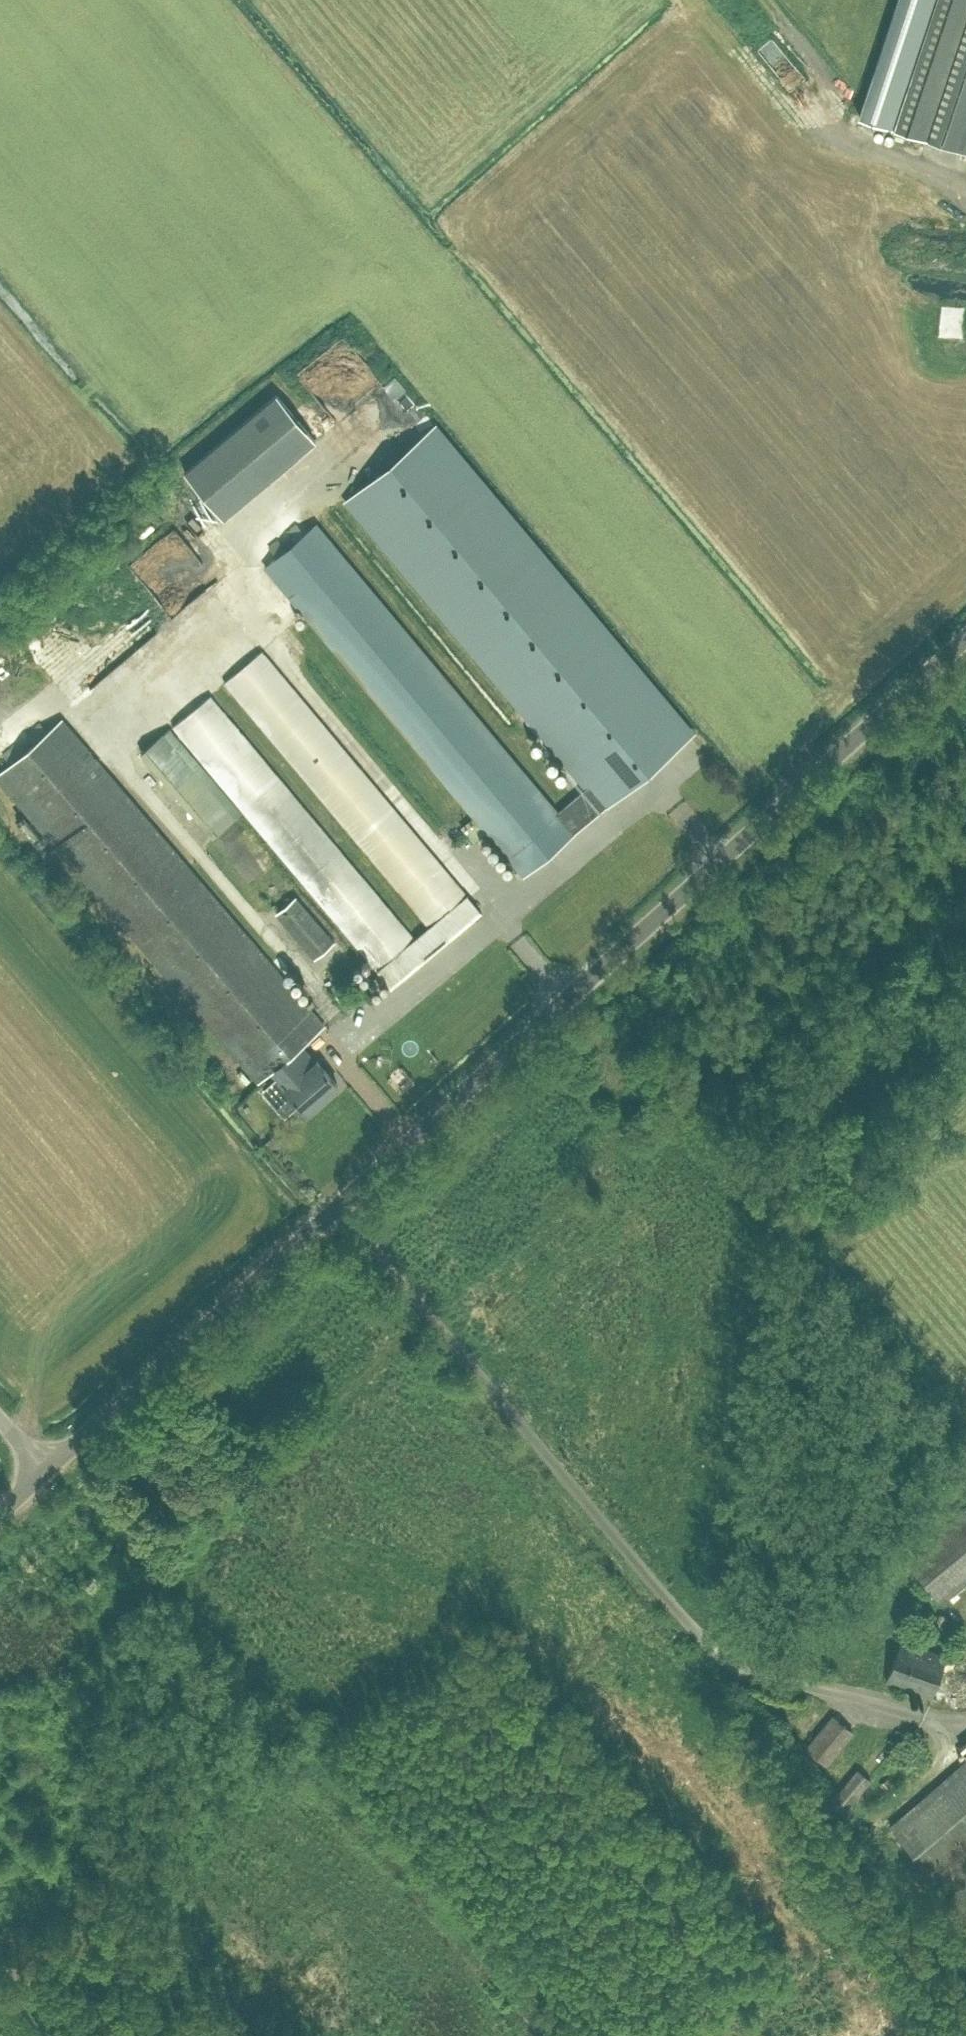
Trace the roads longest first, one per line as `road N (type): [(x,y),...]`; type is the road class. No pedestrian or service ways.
road 1 (tertiary): [(44,1469),(965,652)]

